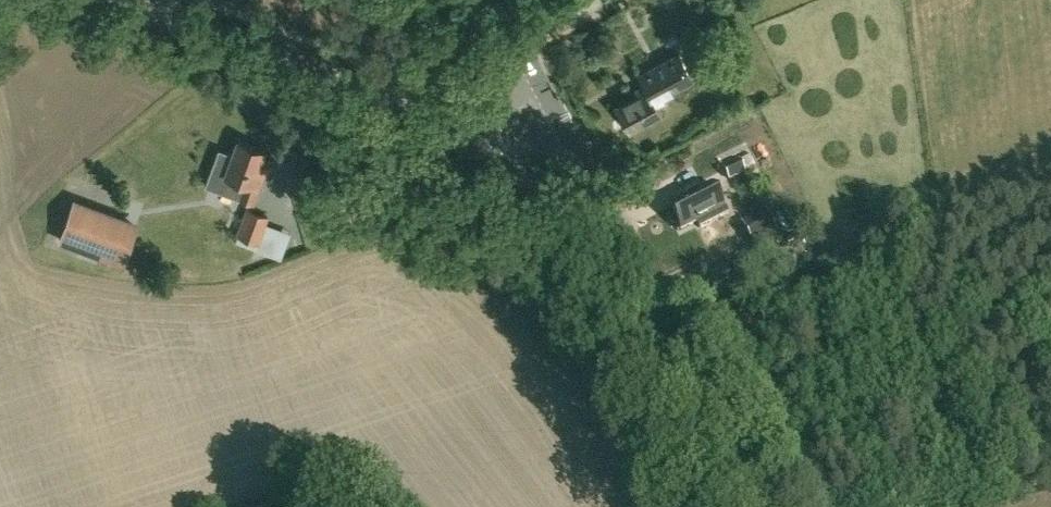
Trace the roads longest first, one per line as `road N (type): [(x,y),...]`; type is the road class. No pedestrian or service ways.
road 1 (unclassified): [(555,111),(501,136),(453,131),(107,0)]
road 2 (tertiary): [(763,506),(555,111)]
road 3 (tertiary): [(555,111),(497,0)]

